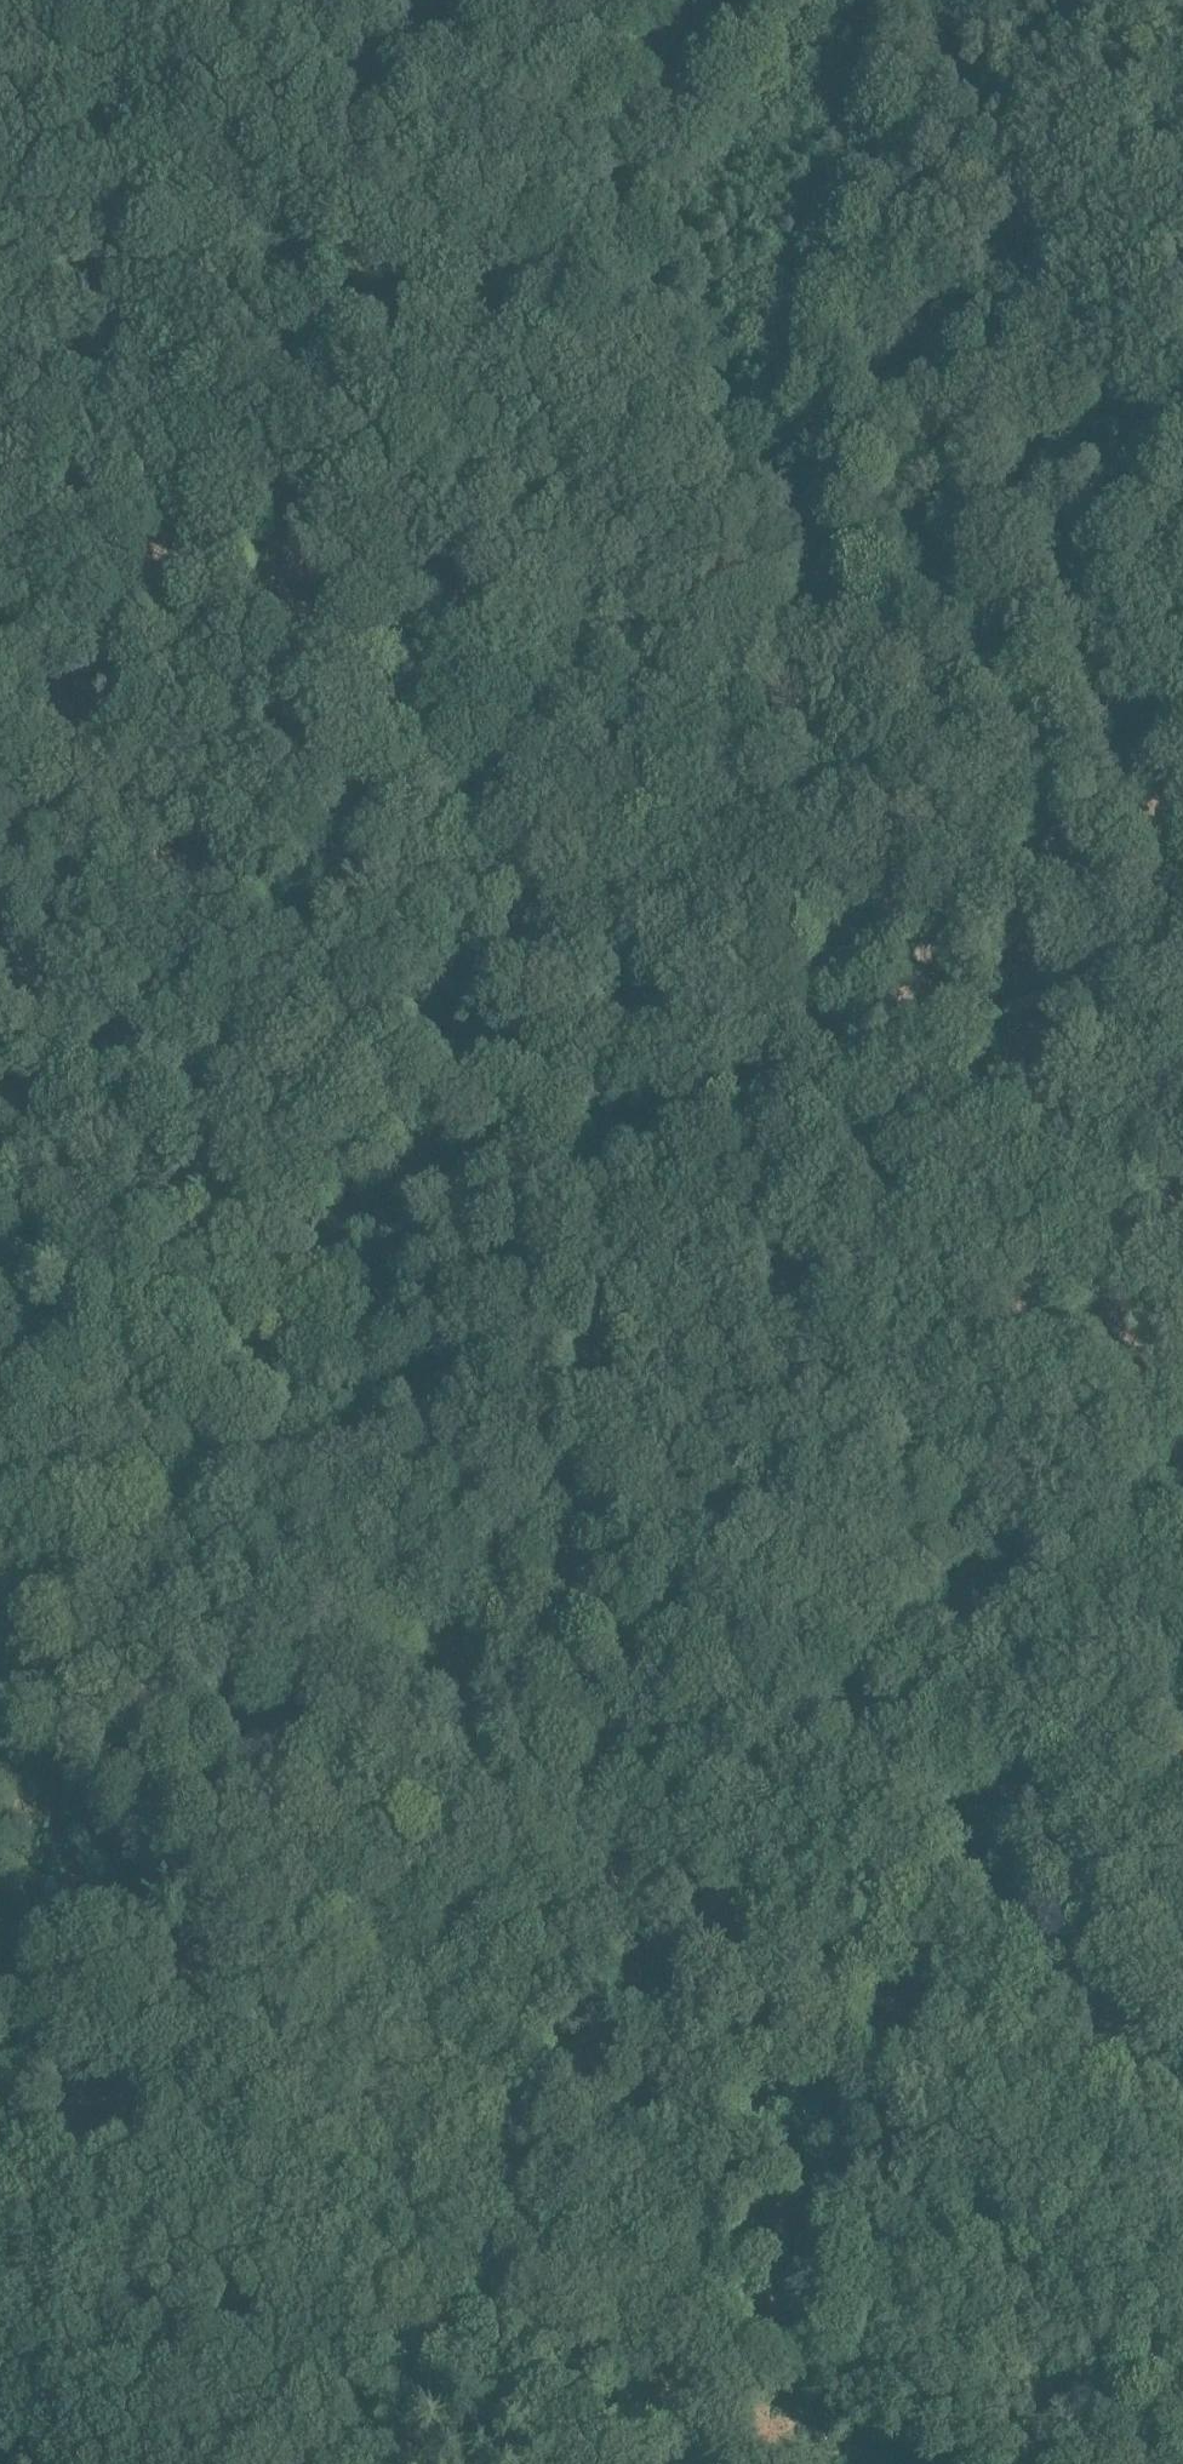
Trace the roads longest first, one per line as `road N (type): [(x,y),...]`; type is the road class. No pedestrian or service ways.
road 1 (track): [(0,1564),(270,1688),(623,1883),(844,1985),(1182,2179)]
road 2 (track): [(585,0),(950,1036)]
road 3 (track): [(0,1369),(950,1036)]
road 4 (track): [(1182,1716),(950,1036)]
road 5 (track): [(950,1036),(1182,953)]
road 6 (track): [(1182,2324),(1159,2375),(1146,2463)]

